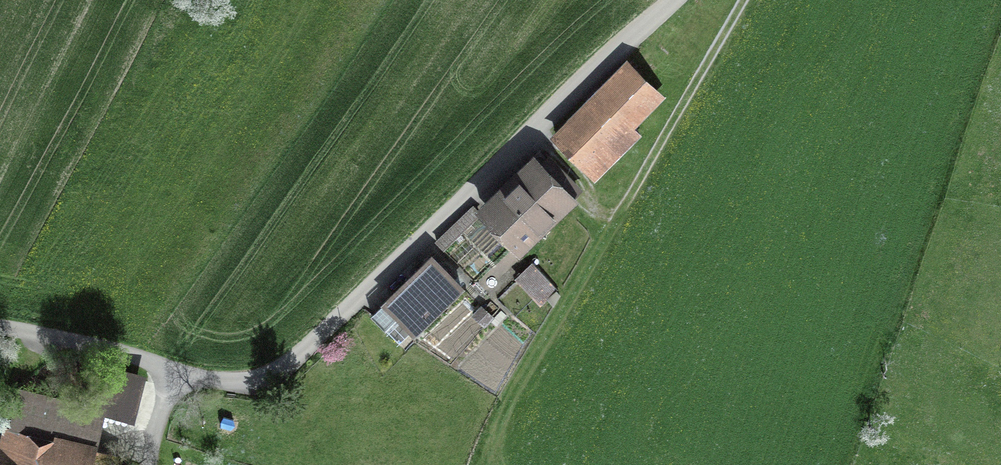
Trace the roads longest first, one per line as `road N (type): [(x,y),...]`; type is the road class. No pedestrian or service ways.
road 1 (residential): [(671,0),(291,362),(236,382),(171,369)]
road 2 (track): [(621,206),(743,0)]
road 3 (track): [(0,328),(171,369)]

